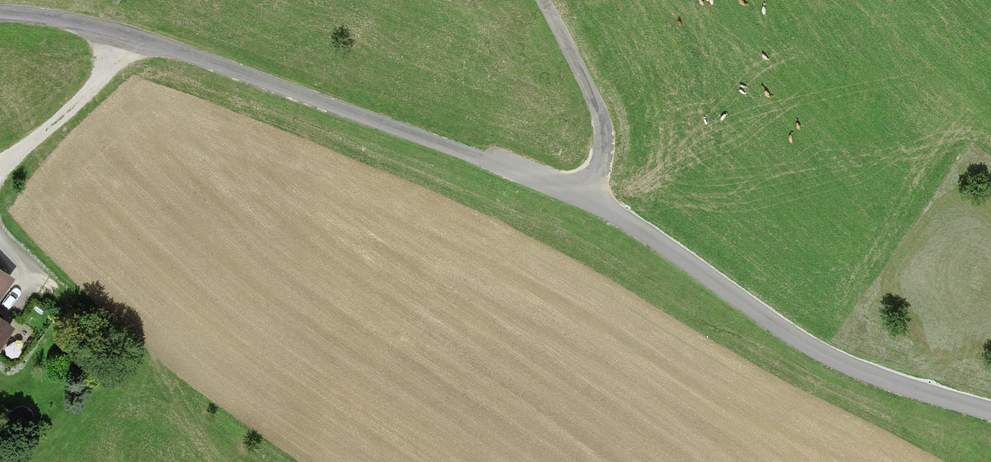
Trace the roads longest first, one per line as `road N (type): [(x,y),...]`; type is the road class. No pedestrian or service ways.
road 1 (unclassified): [(0,15),(119,36),(587,198),(812,347),(990,411)]
road 2 (track): [(543,0),(604,130),(587,198)]
road 3 (track): [(119,36),(102,74),(66,116),(0,160)]

